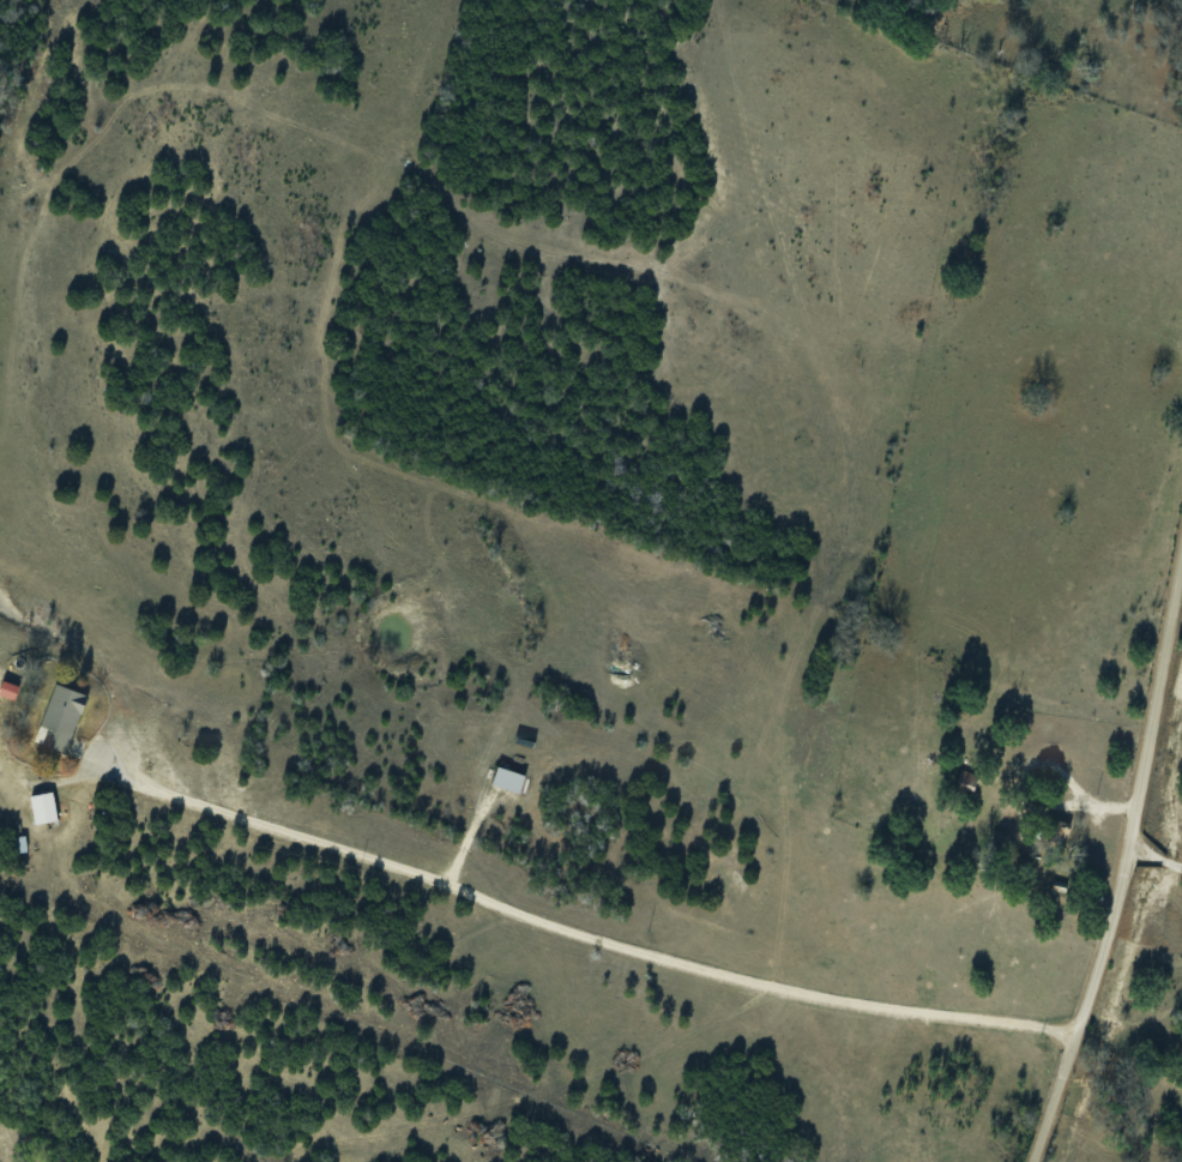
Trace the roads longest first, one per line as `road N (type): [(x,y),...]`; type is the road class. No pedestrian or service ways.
road 1 (residential): [(1032,1161),(1100,952),(1181,555)]

